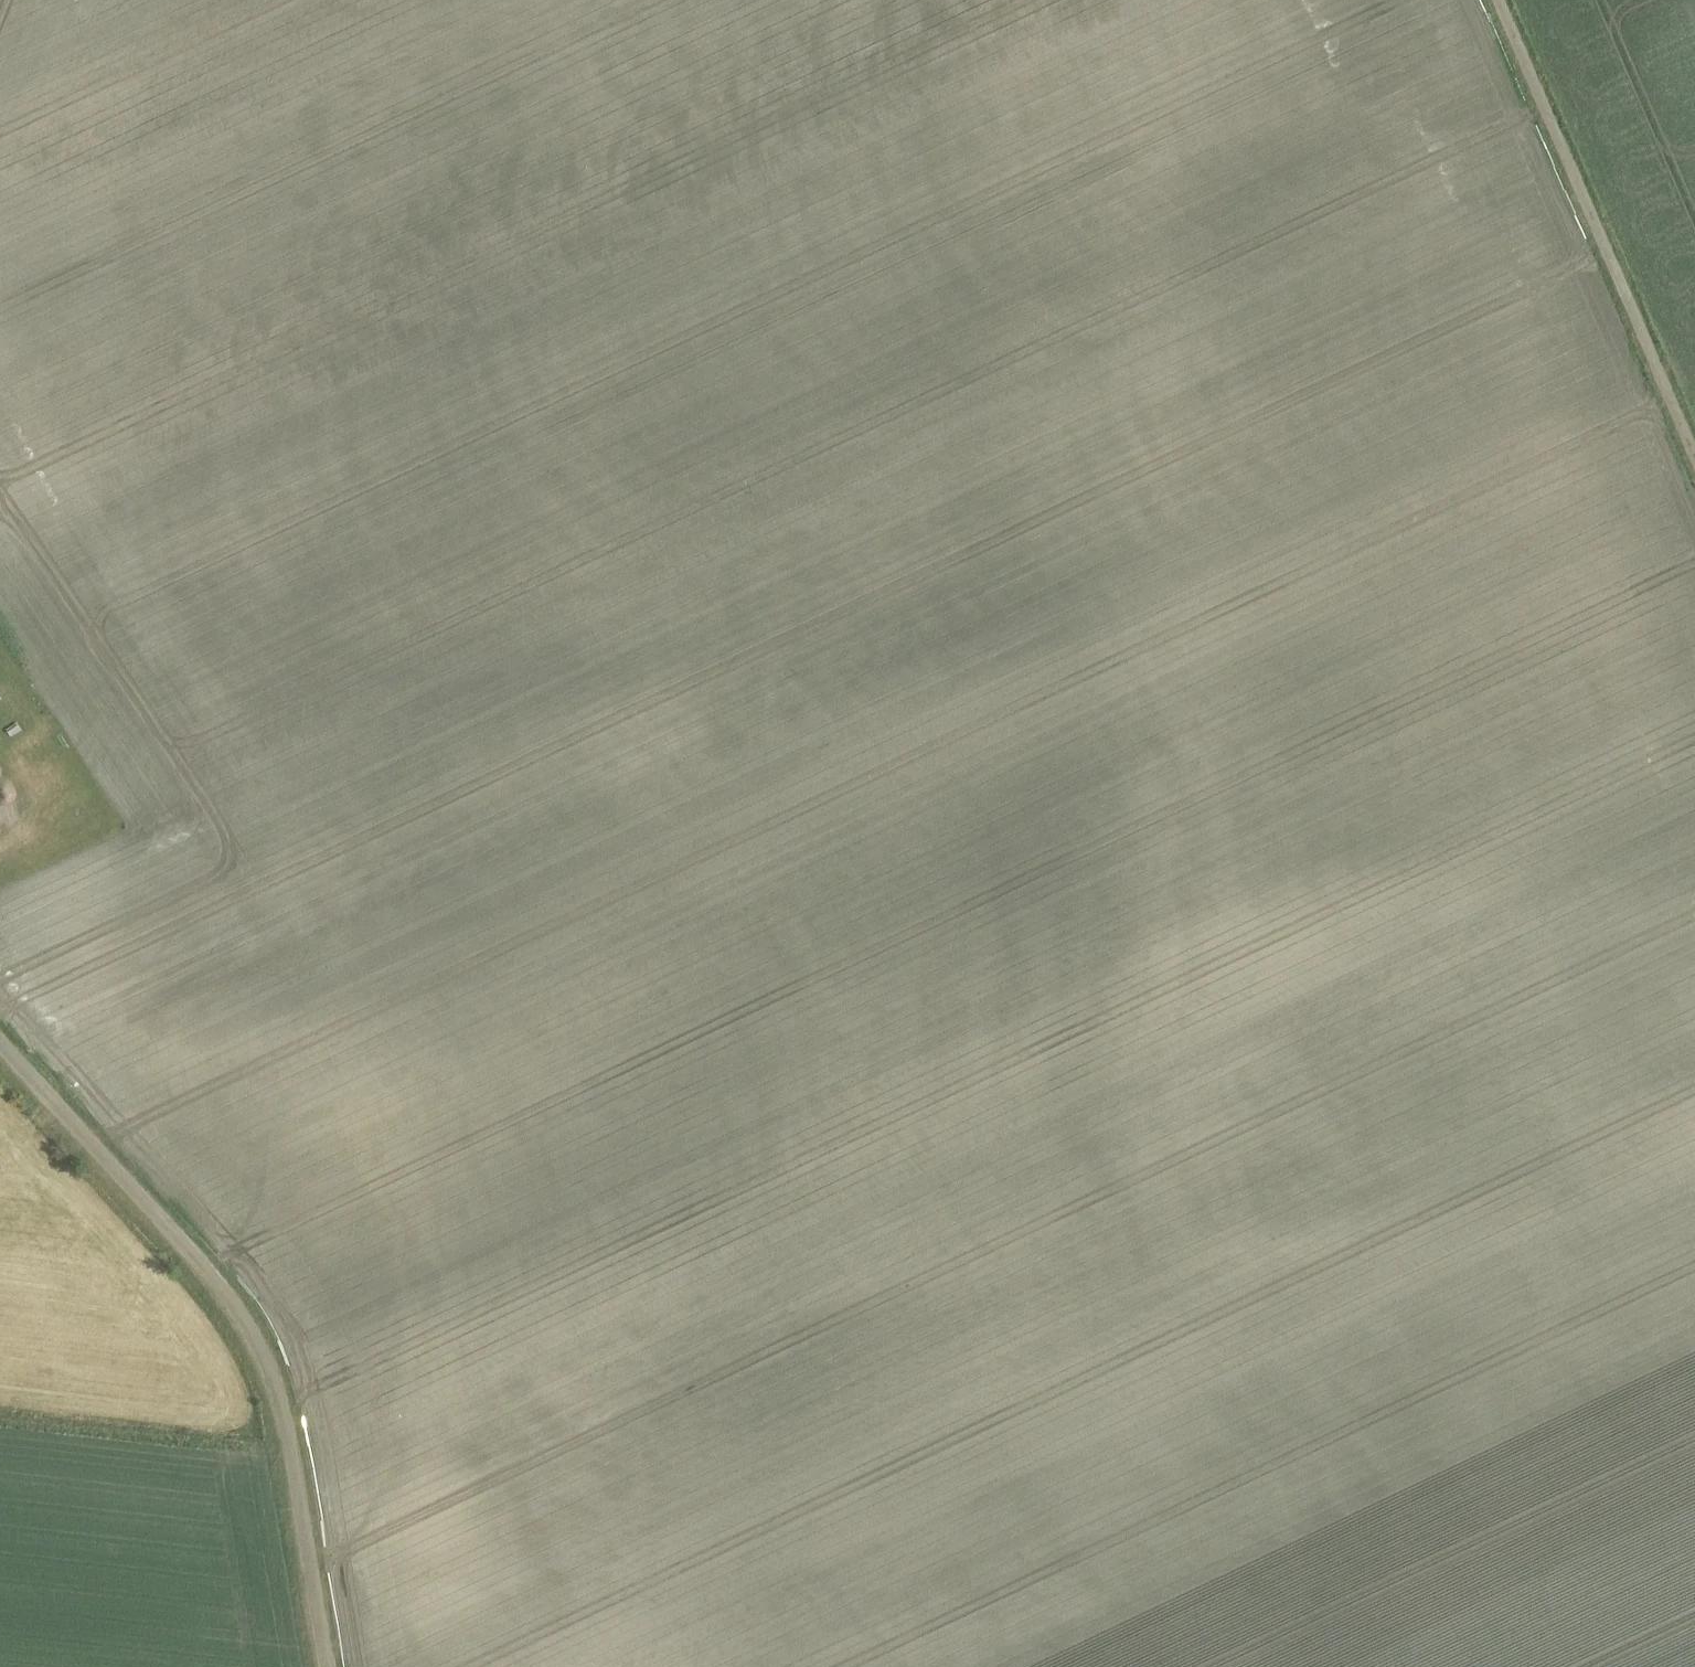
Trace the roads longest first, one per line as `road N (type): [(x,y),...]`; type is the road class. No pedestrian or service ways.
road 1 (unclassified): [(319,1666),(276,1413),(249,1333),(186,1239),(0,1038)]
road 2 (unclassified): [(1694,455),(1498,0)]

